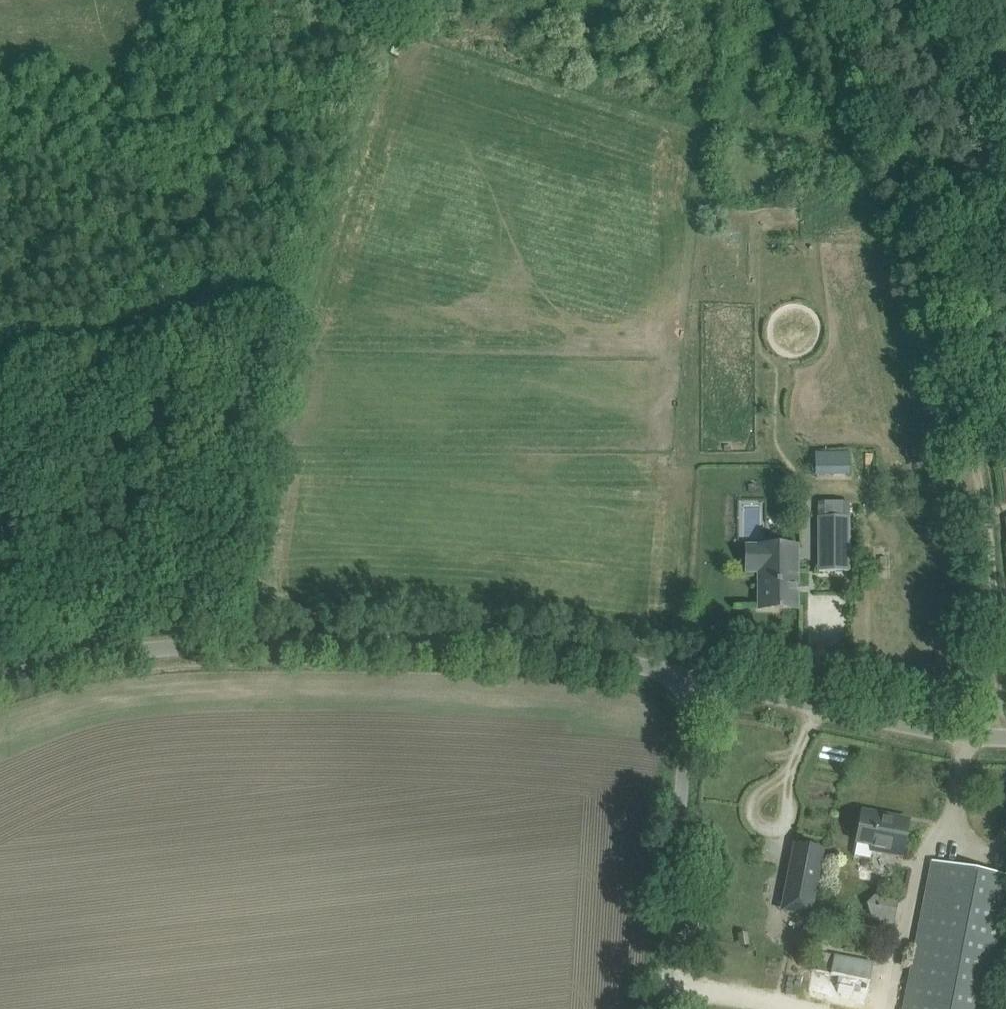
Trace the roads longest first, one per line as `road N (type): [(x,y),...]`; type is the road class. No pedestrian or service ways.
road 1 (track): [(993,737),(1000,679),(978,485),(919,252),(841,0)]
road 2 (unclassified): [(0,680),(108,654),(275,644),(534,650),(689,676)]
road 3 (unclassified): [(666,1008),(689,676)]
road 4 (unclassified): [(689,676),(919,727),(1005,738)]

